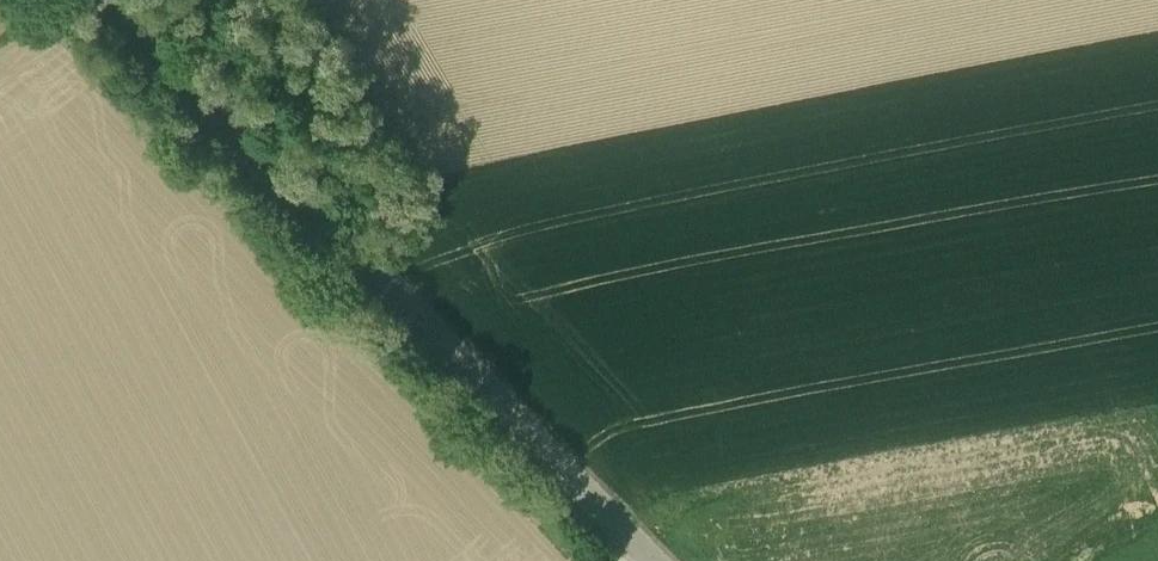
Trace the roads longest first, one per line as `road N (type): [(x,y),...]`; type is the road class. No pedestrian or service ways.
road 1 (tertiary): [(652,560),(115,0)]

